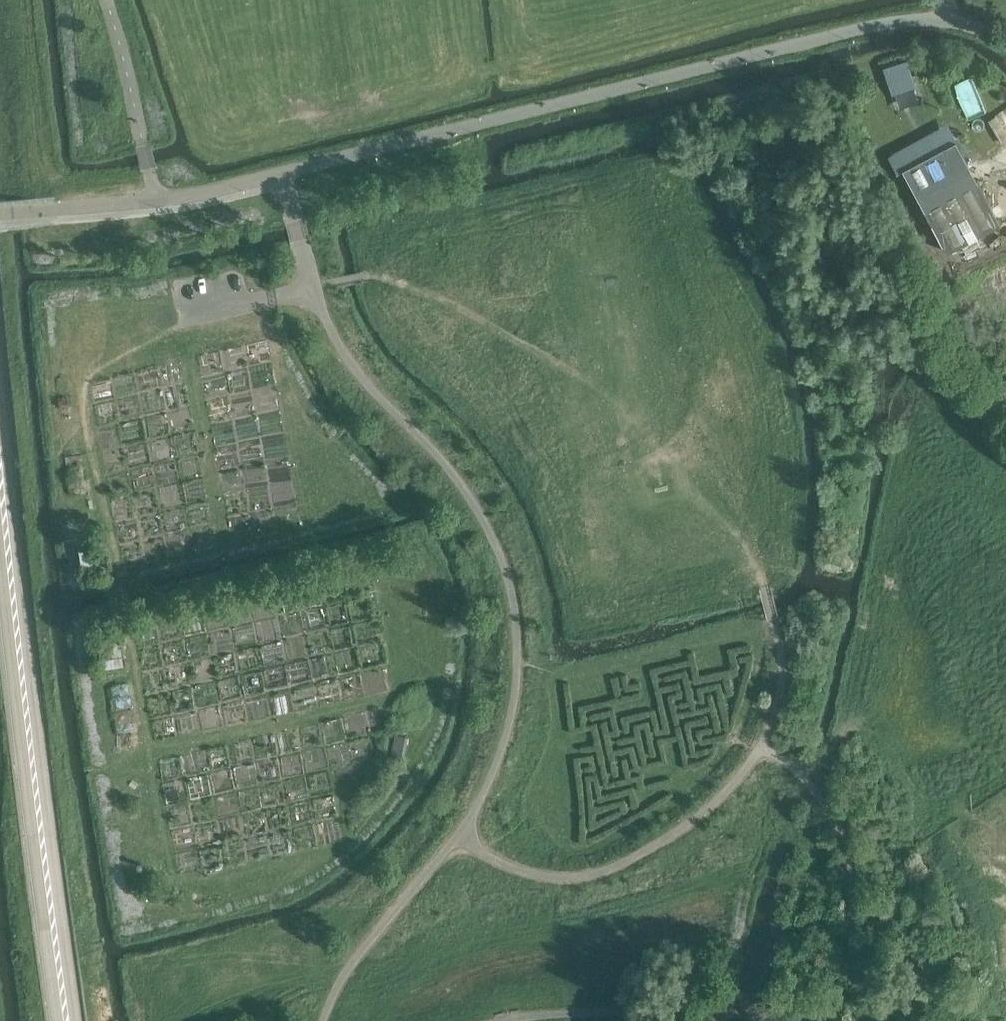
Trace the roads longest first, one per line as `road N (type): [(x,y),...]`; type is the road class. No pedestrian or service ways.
road 1 (unclassified): [(0,215),(157,200),(283,173),(930,16),(1005,42)]

